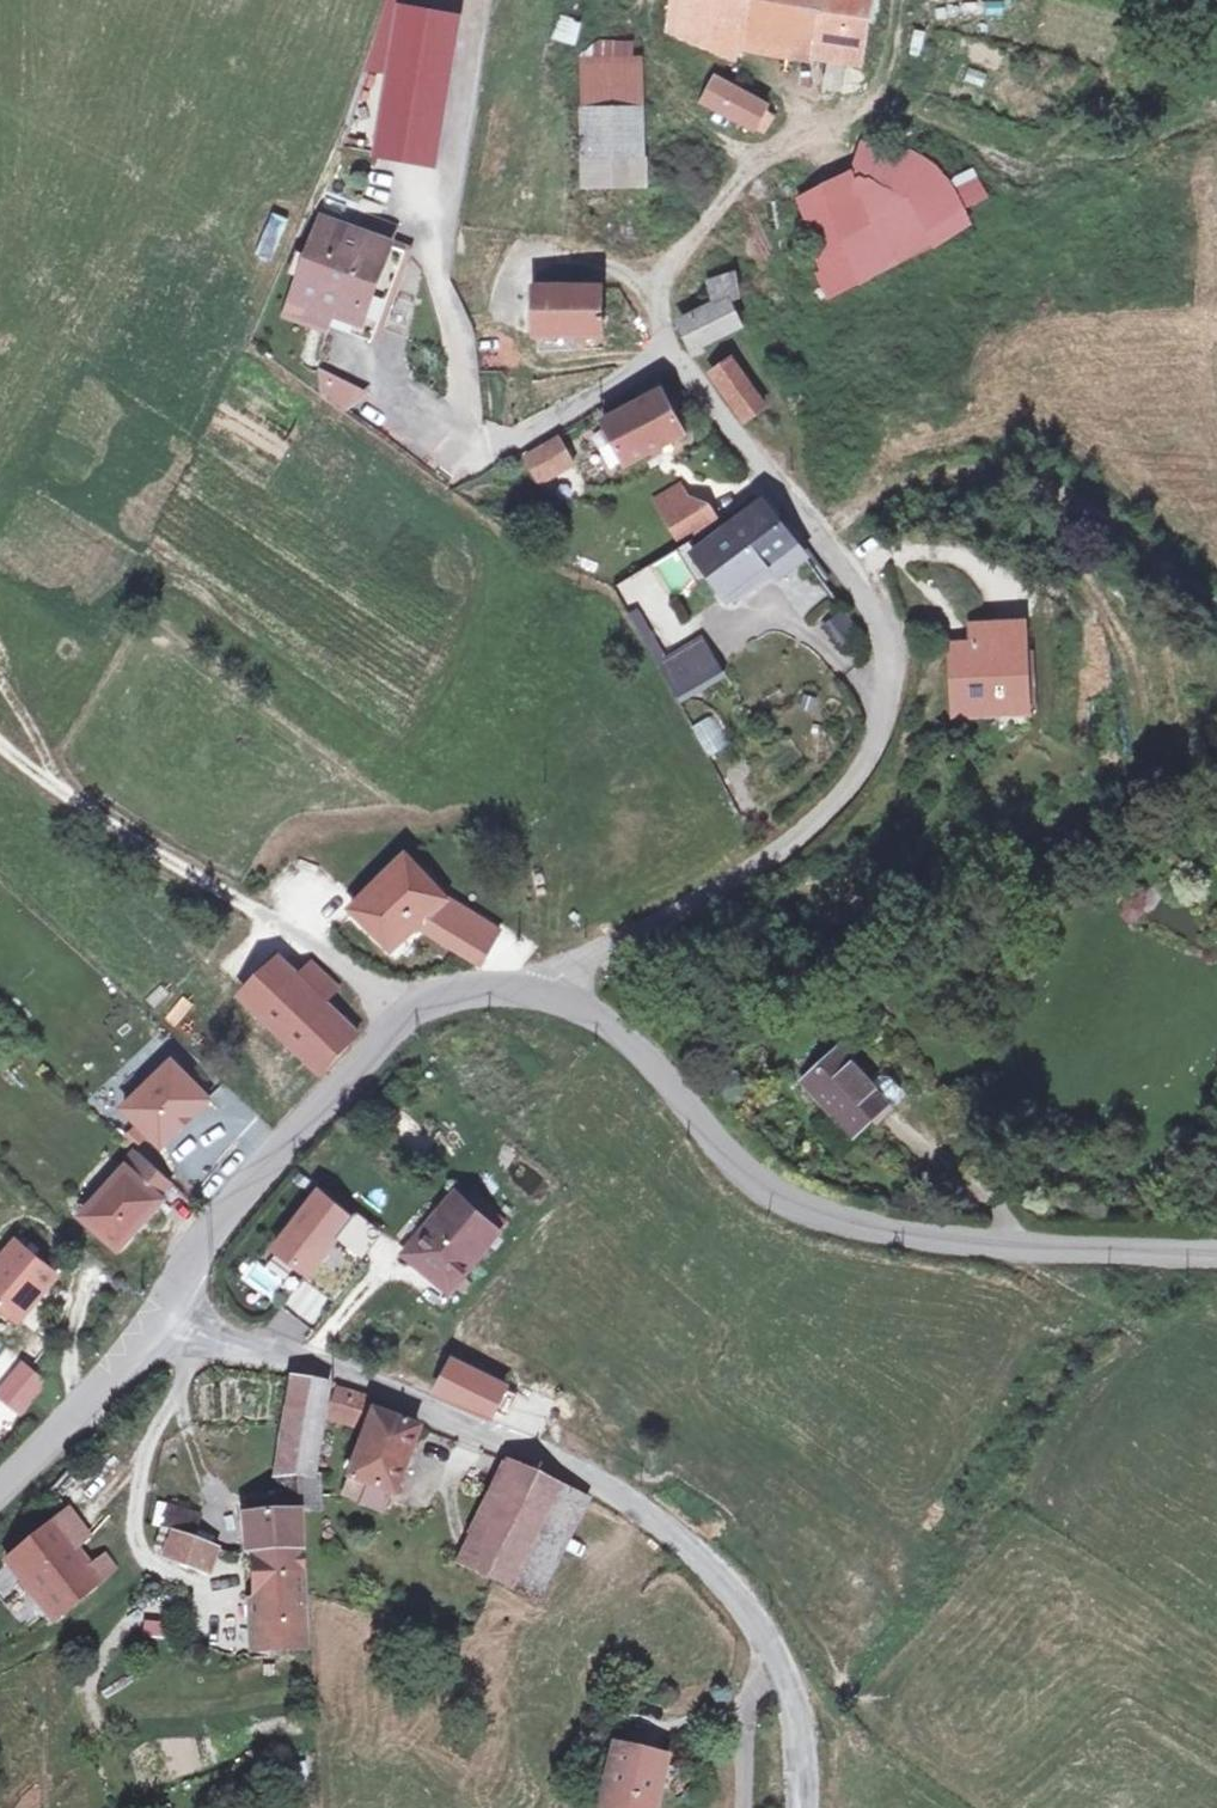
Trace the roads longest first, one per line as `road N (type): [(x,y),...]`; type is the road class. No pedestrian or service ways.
road 1 (residential): [(739,191),(659,278),(668,354),(803,503),(869,603),(886,655),(882,726),(864,773),(800,837),(692,908),(608,944),(548,993)]
road 2 (unclassified): [(162,1319),(251,1352),(309,1361),(498,1435),(613,1488),(707,1560),(781,1654),(799,1736),(801,1807)]
road 3 (tertiary): [(548,993),(630,1045),(738,1166),(780,1199),(833,1222),(995,1247),(1216,1255)]
road 4 (tertiary): [(162,1319),(226,1209),(410,1010),(456,993),(548,993)]
road 5 (track): [(410,1010),(0,745)]
road 6 (tertiary): [(0,1493),(162,1319)]

